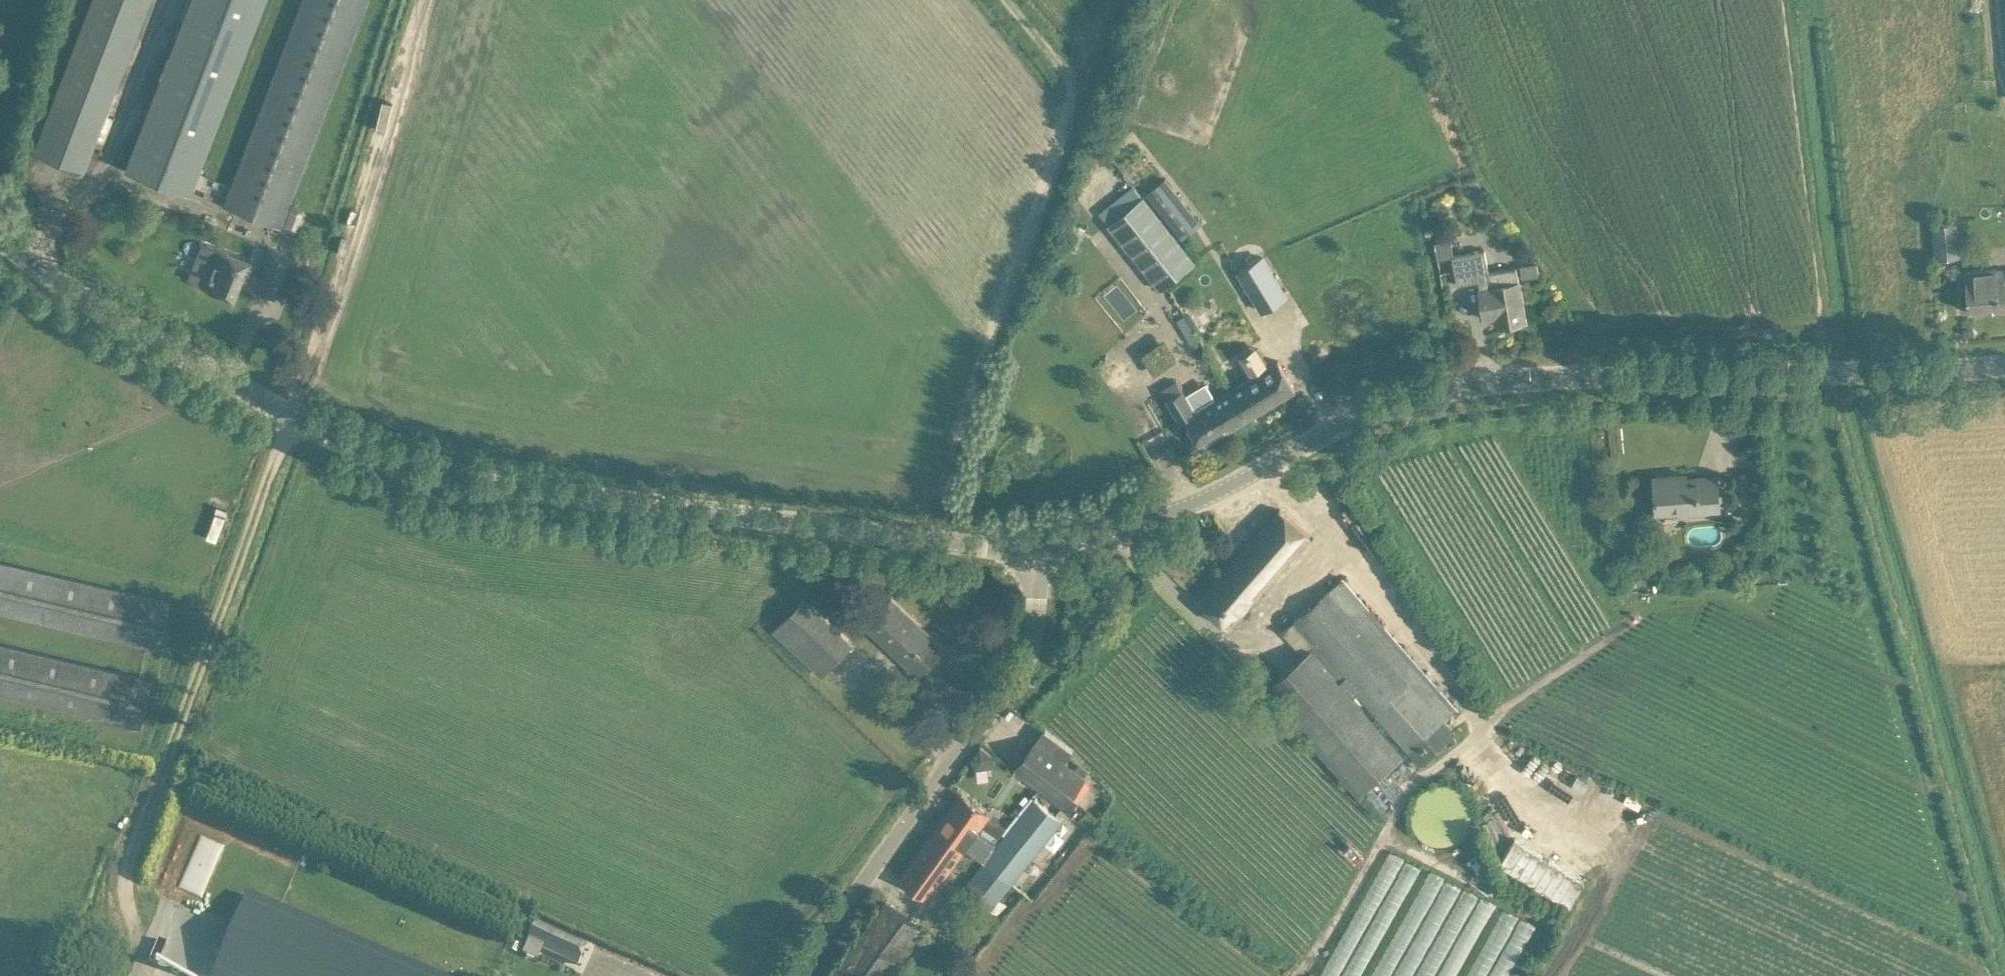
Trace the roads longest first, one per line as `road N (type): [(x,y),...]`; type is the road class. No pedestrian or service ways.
road 1 (unclassified): [(1037,551),(575,497),(368,455),(152,340),(0,238)]
road 2 (unclassified): [(1037,551),(1188,507),(1355,417),(1431,392),(1544,377),(2004,364)]
road 3 (unclassified): [(793,975),(1023,670),(1035,631),(1037,551)]

